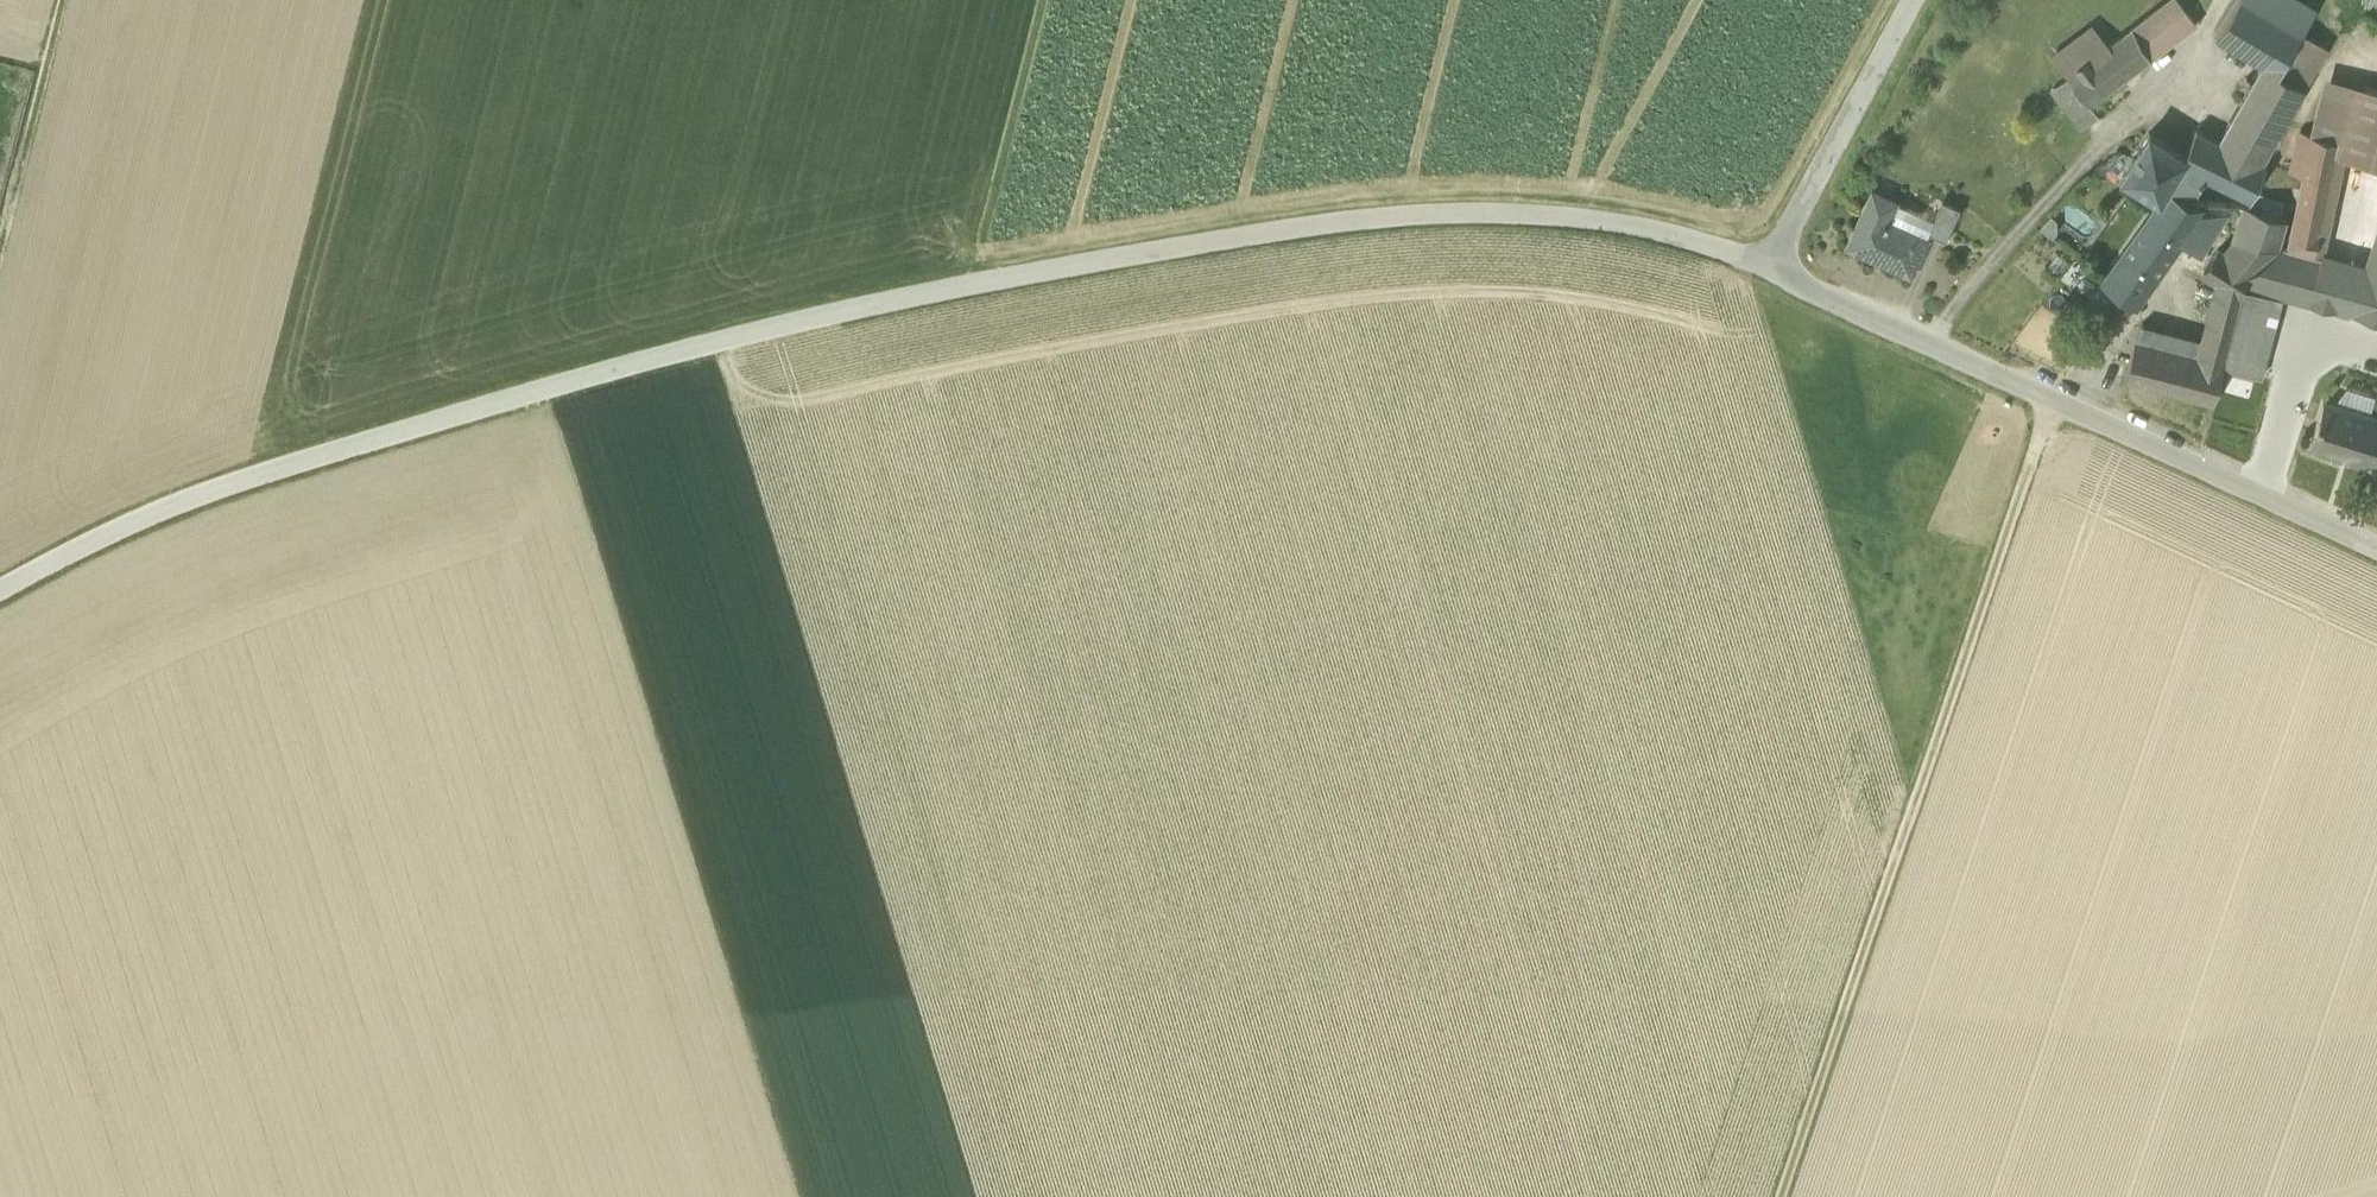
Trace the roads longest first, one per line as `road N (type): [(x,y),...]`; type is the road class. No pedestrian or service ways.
road 1 (residential): [(1772,279),(1643,226),(1453,210),(1333,222),(926,293),(654,359),(144,516),(0,593)]
road 2 (track): [(2051,404),(1781,1196)]
road 3 (residential): [(2376,551),(1772,279)]
road 4 (unclassified): [(1917,0),(1772,279)]
road 5 (track): [(0,253),(62,0)]

